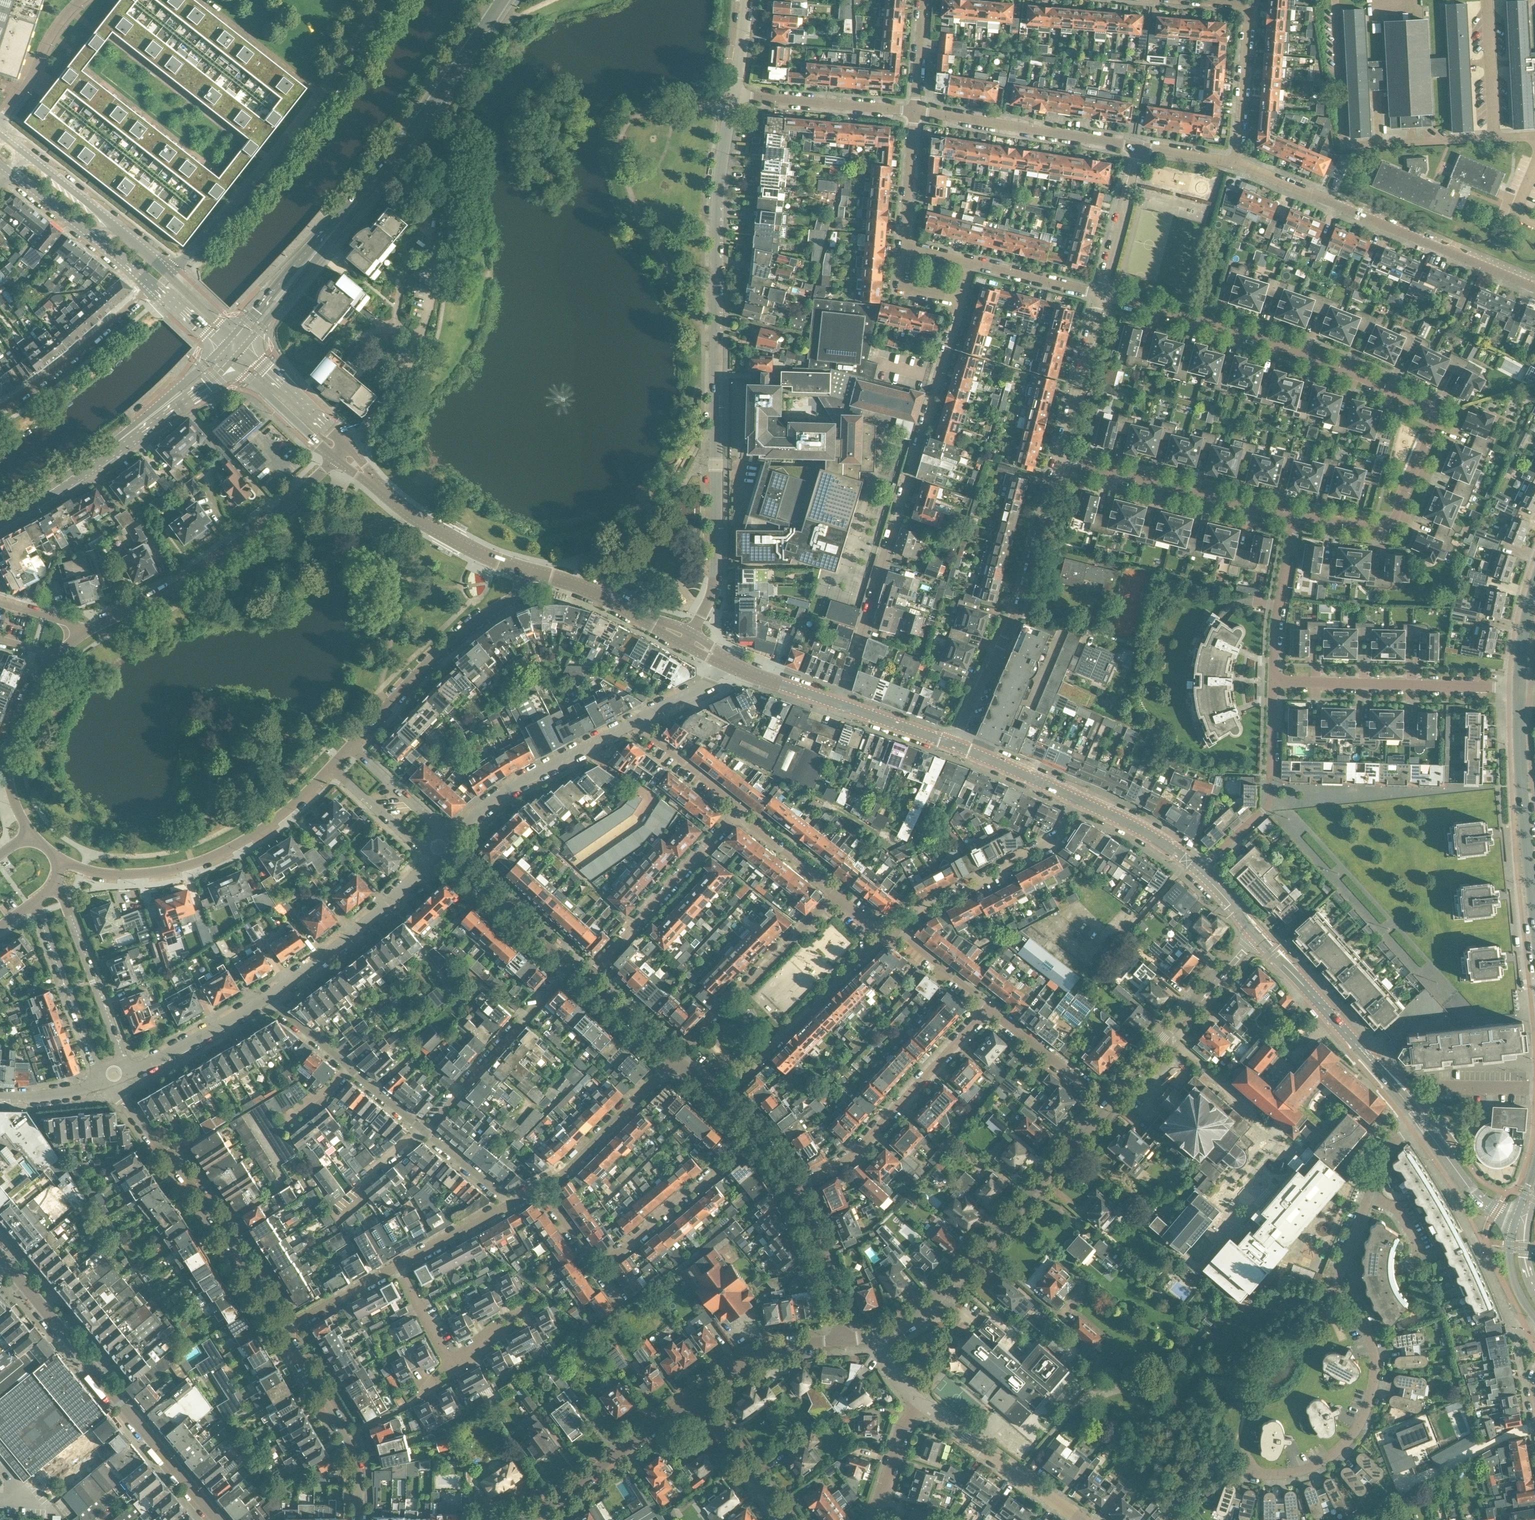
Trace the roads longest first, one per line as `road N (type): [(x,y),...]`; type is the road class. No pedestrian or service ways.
road 1 (residential): [(1295,515),(1388,529),(1401,523),(1440,432),(1435,414),(1233,330),(1100,298)]
road 2 (residential): [(687,640),(714,578),(717,232),(735,96)]
road 3 (secondary): [(238,340),(413,131),(503,0)]
road 4 (residential): [(964,304),(841,705)]
road 5 (residential): [(1254,1471),(1292,1473),(1321,1463),(1366,1411),(1374,1353),(1338,1285),(1370,1195)]
road 6 (tertiary): [(218,1519),(7,1265)]
road 7 (residential): [(880,1336),(947,1288),(1109,1104)]
road 8 (residential): [(1534,286),(1239,165)]
road 9 (residential): [(83,633),(213,564),(337,458)]
road 10 (residential): [(333,765),(272,822),(193,864),(111,874),(62,862)]
road 11 (residential): [(954,745),(1012,623),(1062,460)]
road 12 (residential): [(282,1332),(209,1205),(130,1112),(114,1079)]
road 13 (tertiary): [(238,340),(141,247),(24,154)]
road 14 (secondary): [(0,521),(127,439),(227,353)]
road 15 (residential): [(796,1186),(844,1161),(986,1009)]
road 16 (residential): [(528,570),(518,592),(447,644),(351,746)]
road 17 (residential): [(349,446),(404,379),(420,343),(435,277),(428,219)]
road 18 (tertiary): [(1422,1122),(1256,934)]
road 19 (residential): [(1518,687),(1274,680)]
road 20 (residential): [(884,933),(1049,847),(1078,800)]
road 21 (residential): [(1062,460),(1233,508),(1295,515)]
road 22 (residential): [(268,1001),(393,901),(443,850)]
road 23 (residential): [(722,1098),(884,933)]
road 24 (residential): [(837,898),(734,992),(675,1062)]
road 25 (residential): [(1239,165),(1252,16),(1244,5),(1178,0)]
road 26 (tertiary): [(1534,912),(1518,687)]
road 27 (residential): [(1138,151),(916,114)]
road 28 (residential): [(1109,1104),(1256,934)]
road 29 (residential): [(585,977),(735,811)]
road 30 (residential): [(443,850),(500,794),(626,725)]
road 31 (residential): [(573,967),(425,1131)]
road 32 (residential): [(596,1269),(758,1135)]
road 33 (residential): [(132,1070),(55,877)]
road 34 (residential): [(531,1519),(696,1393)]
road 35 (residential): [(282,1332),(354,1453),(358,1519)]
road 36 (residential): [(157,288),(0,408)]
road 37 (residential): [(37,899),(100,1083)]
road 38 (residential): [(1076,1519),(921,1402)]
road 39 (residential): [(28,832),(9,783),(7,752),(19,710),(55,656)]
road 40 (tertiary): [(10,171),(157,288)]
road 41 (residential): [(541,1187),(575,1165),(675,1062)]
road 42 (residential): [(916,114),(735,96)]
road 43 (tertiary): [(528,570),(470,548),(375,483)]
road 44 (residential): [(573,967),(443,850)]
road 45 (tertiary): [(687,640),(596,592),(528,570)]
road 46 (residential): [(1062,460),(1100,298)]
road 47 (residential): [(1274,680),(1295,515)]
road 48 (residential): [(842,1341),(822,1248),(796,1186)]
road 49 (residential): [(696,1393),(768,1349),(842,1341)]
road 50 (residential): [(788,1519),(696,1393)]
road 51 (residential): [(1109,1104),(986,1009)]
road 52 (tertiary): [(349,446),(238,340)]
road 53 (residential): [(132,1070),(268,1001)]
road 54 (tertiary): [(227,353),(337,458)]
road 55 (residential): [(1100,298),(1138,151)]
road 56 (unclassified): [(0,120),(81,0)]
road 57 (residential): [(443,850),(421,848),(333,765)]
road 58 (residential): [(443,850),(436,828),(351,746)]
road 59 (residential): [(735,811),(728,795),(626,725)]
road 60 (tertiary): [(1199,870),(1078,800)]
road 61 (tertiary): [(1515,1223),(1474,1194),(1422,1122)]
road 62 (tertiary): [(1078,800),(954,745)]
road 63 (residential): [(837,898),(744,827),(735,811)]
road 64 (residential): [(282,1332),(397,1268)]
road 65 (residential): [(916,114),(907,245)]
road 66 (residential): [(397,1268),(511,1204)]
road 67 (residential): [(986,1009),(884,933)]
road 68 (residential): [(876,1519),(908,1420),(921,1402)]
road 69 (residential): [(1100,298),(980,266)]
road 70 (residential): [(675,1062),(585,977)]
road 71 (tertiary): [(841,705),(726,660)]
road 72 (residential): [(626,725),(712,682),(726,660)]

